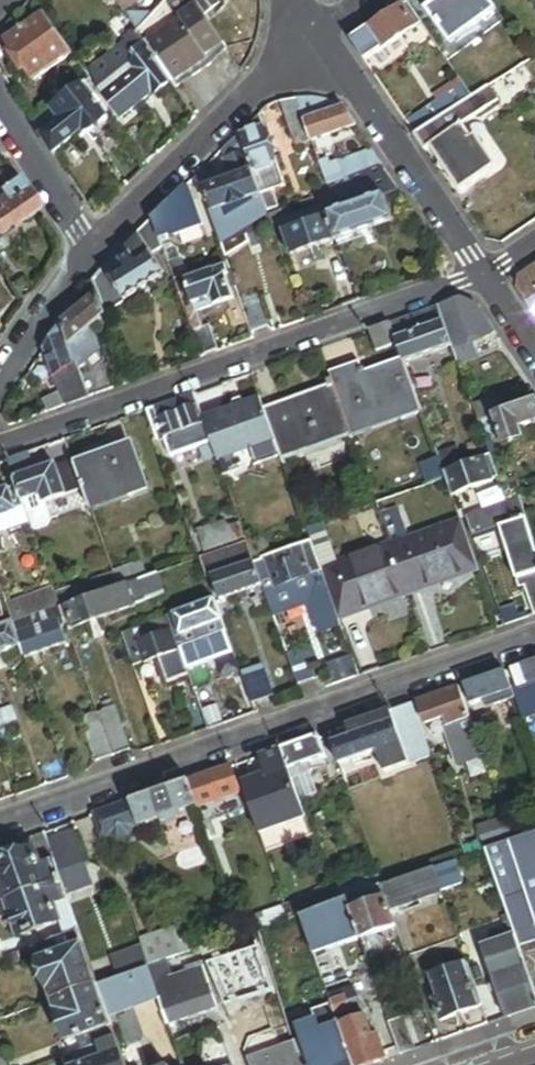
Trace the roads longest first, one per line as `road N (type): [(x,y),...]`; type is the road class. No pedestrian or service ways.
road 1 (residential): [(0,826),(534,639)]
road 2 (residential): [(0,449),(480,276)]
road 3 (residential): [(314,31),(92,251)]
road 4 (residential): [(314,31),(480,276)]
road 5 (residential): [(92,251),(0,108)]
road 6 (residential): [(92,251),(0,381)]

